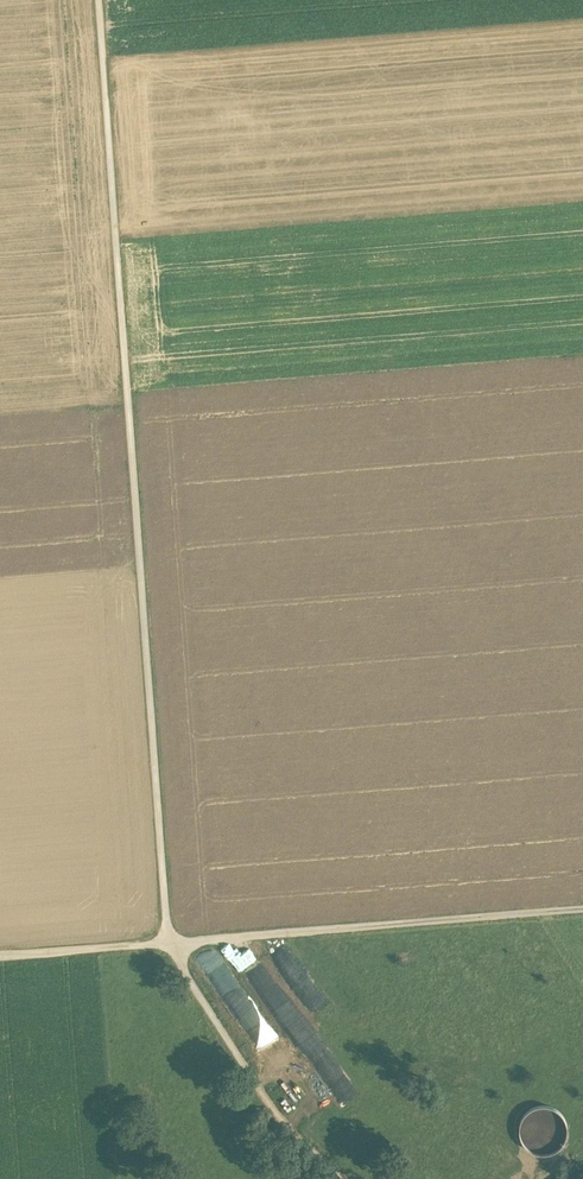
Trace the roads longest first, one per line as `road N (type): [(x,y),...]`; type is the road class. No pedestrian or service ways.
road 1 (track): [(341,1178),(294,1140),(184,972),(167,917),(106,0)]
road 2 (track): [(582,910),(0,957)]

